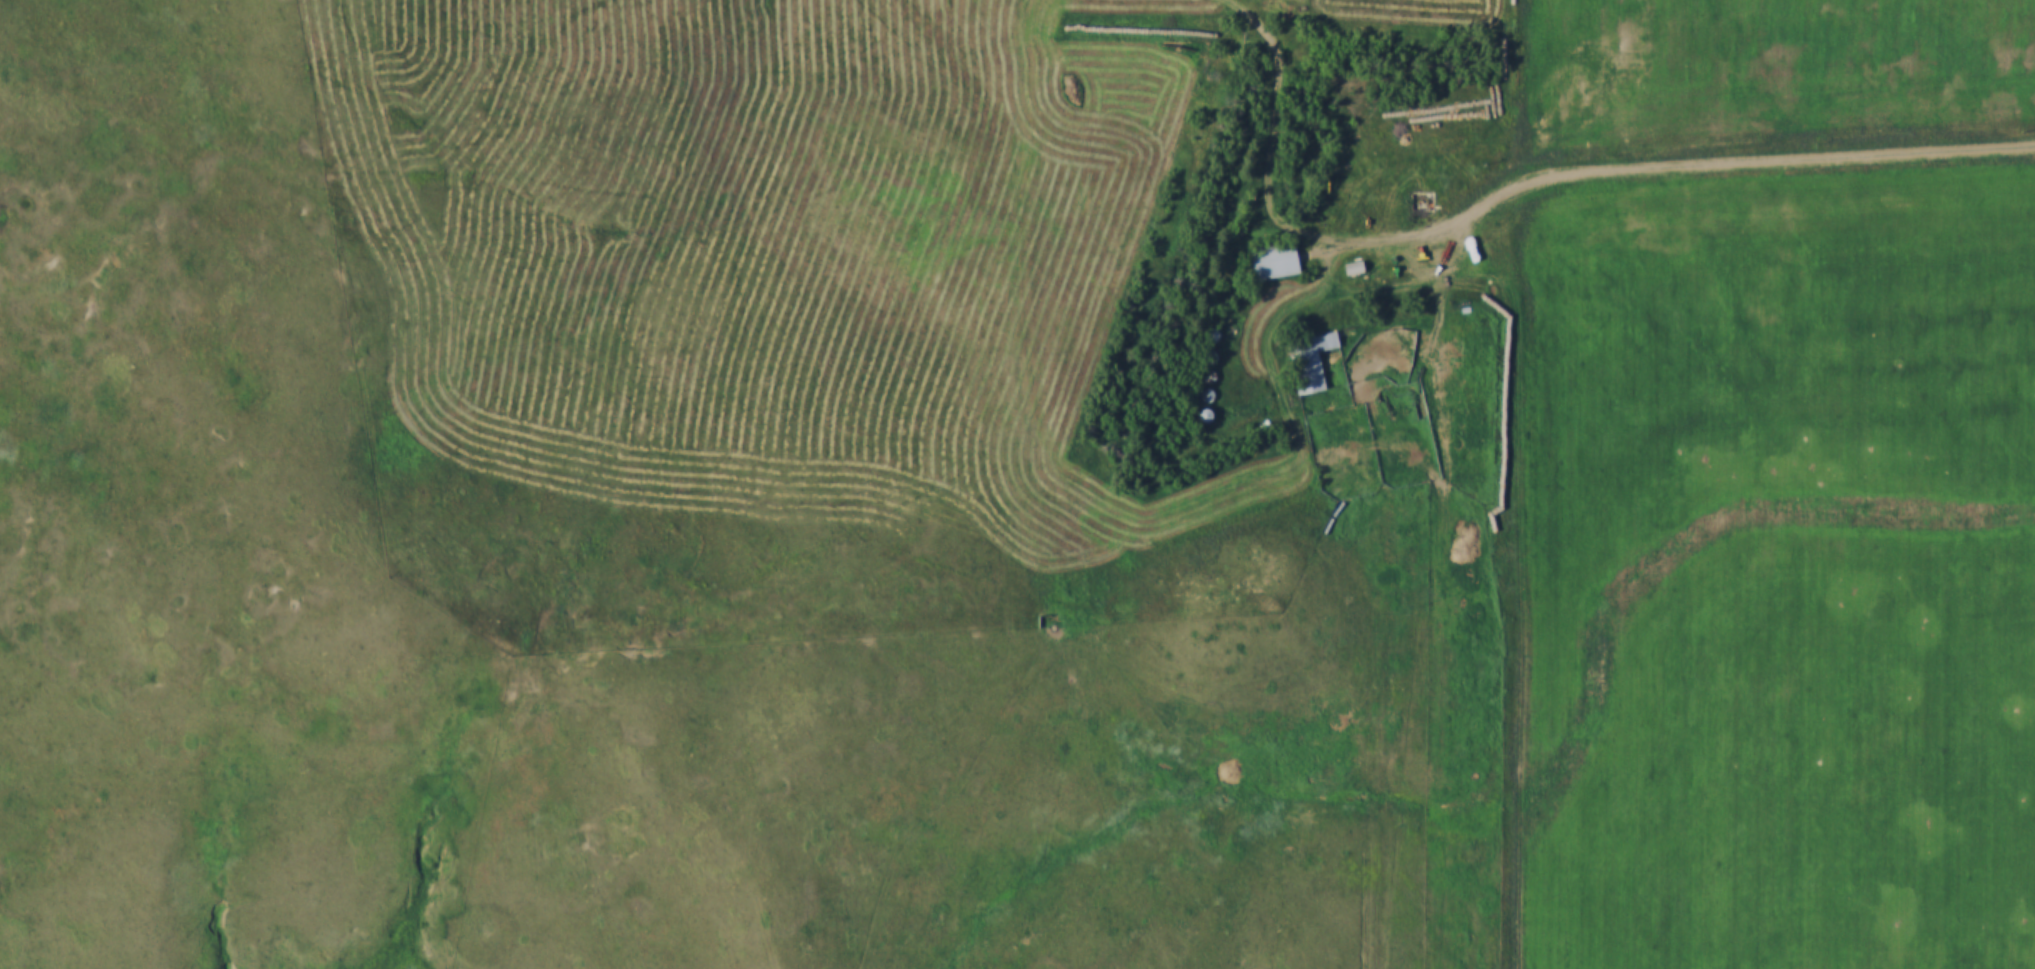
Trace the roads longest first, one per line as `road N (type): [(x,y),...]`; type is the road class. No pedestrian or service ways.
road 1 (track): [(0,70),(223,142),(390,208),(607,374),(854,517),(1050,597),(1095,603)]
road 2 (track): [(1019,968),(1076,733),(1092,610),(1121,546),(1170,506),(1292,460),(1302,432),(1274,343),(1285,314),(1350,283),(1454,267),(1470,202)]
road 3 (track): [(1248,0),(1272,25),(1284,58),(1279,201),(1295,221),(1336,232)]
road 4 (track): [(311,0),(340,187)]

